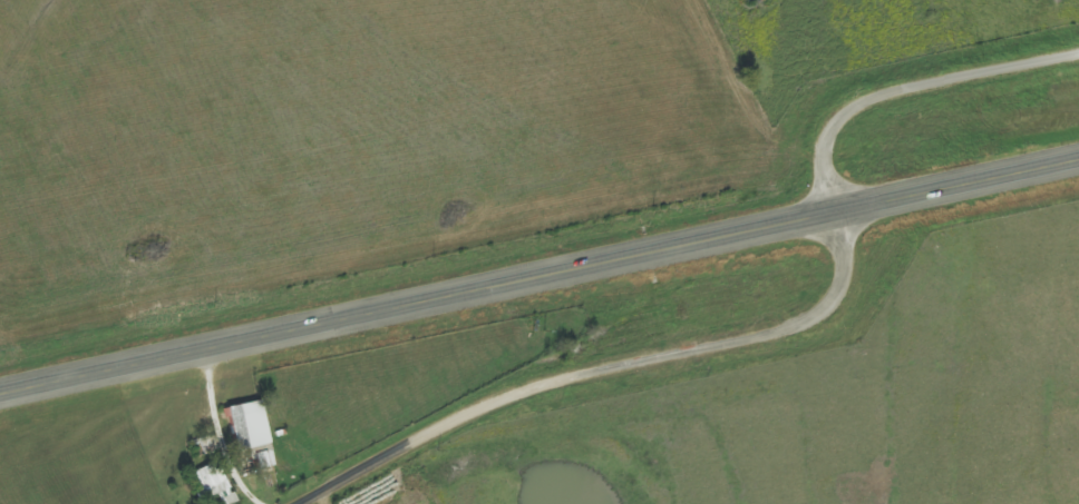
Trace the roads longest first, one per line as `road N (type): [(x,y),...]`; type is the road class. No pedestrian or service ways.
road 1 (primary): [(0,393),(1078,161)]
road 2 (residential): [(299,503),(504,392),(811,323),(844,270),(818,160),(824,129),(855,103),(1078,56)]
road 3 (residential): [(259,503),(213,347)]

